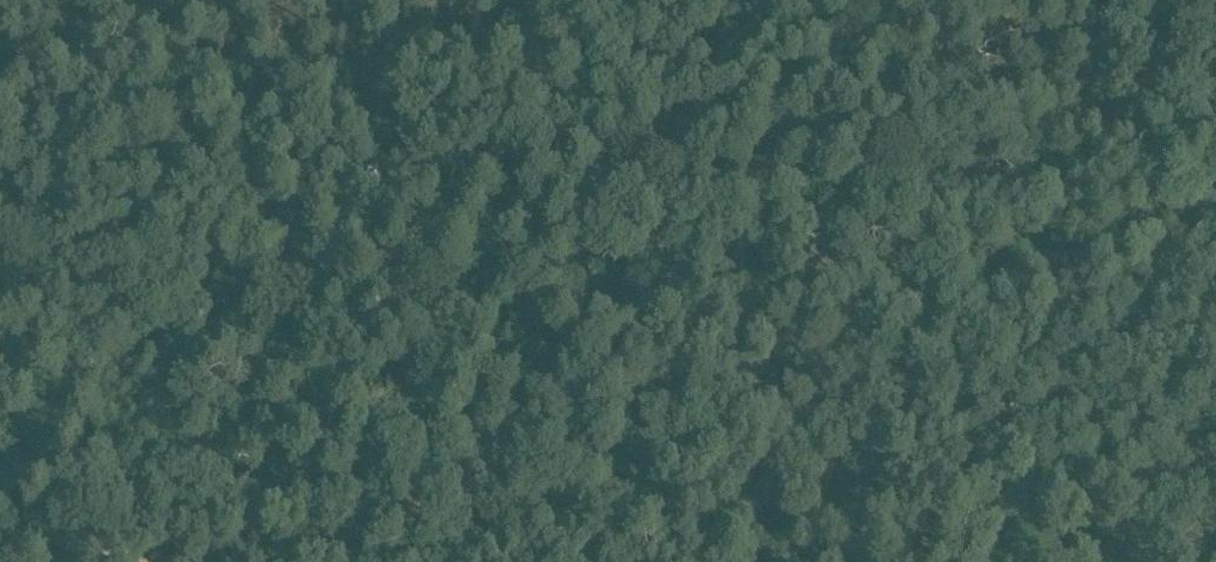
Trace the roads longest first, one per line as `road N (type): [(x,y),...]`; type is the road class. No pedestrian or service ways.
road 1 (track): [(716,561),(753,543),(769,517),(764,444),(798,115),(818,87),(898,34),(931,0)]

